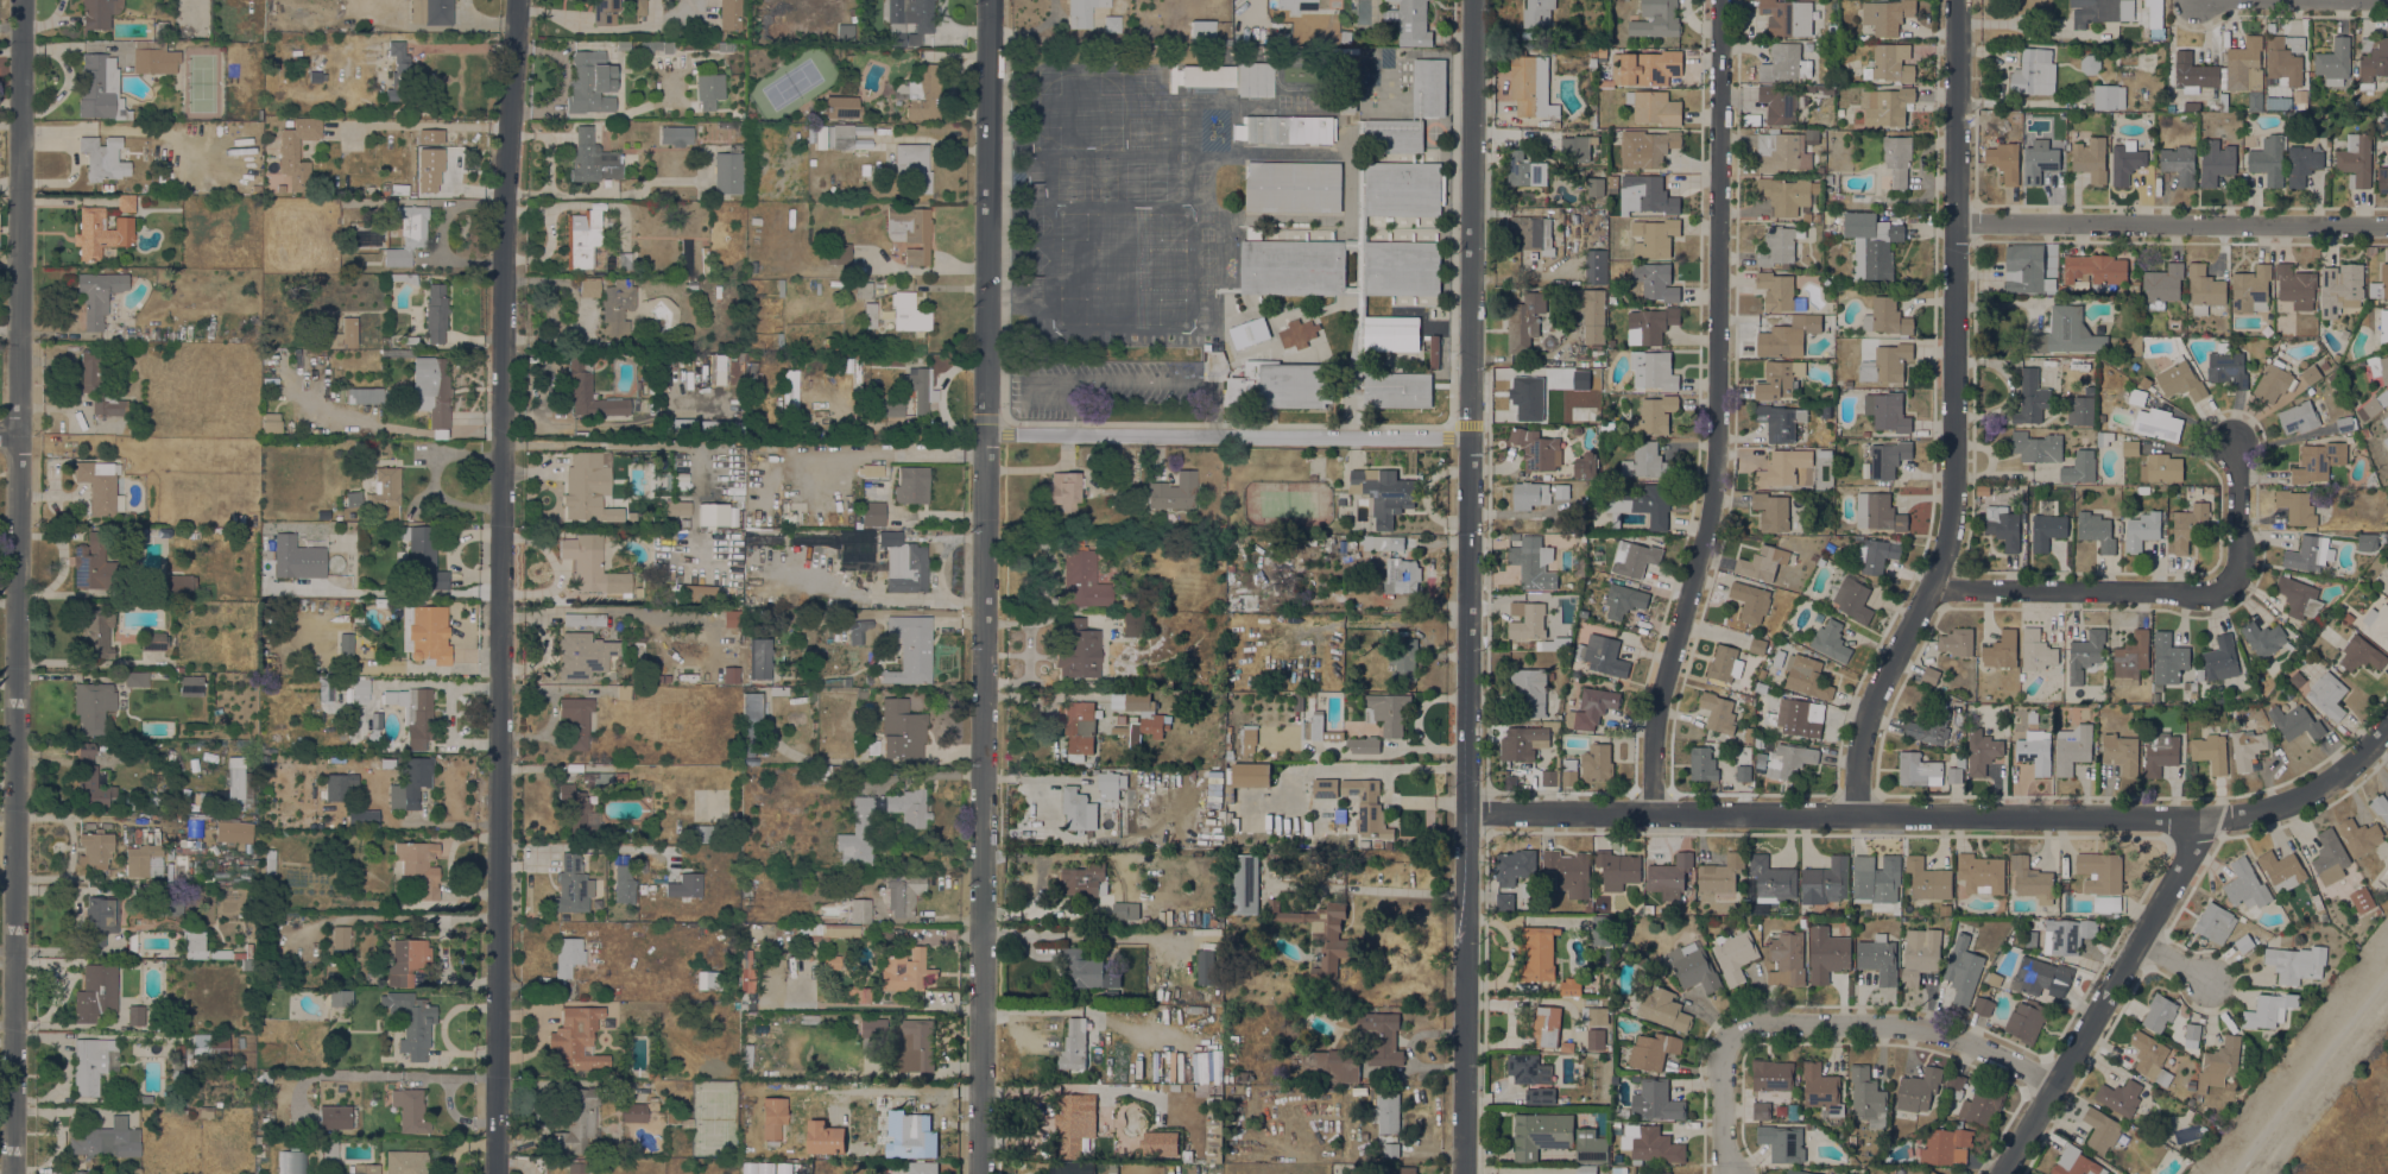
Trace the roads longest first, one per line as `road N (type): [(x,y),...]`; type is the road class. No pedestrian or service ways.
road 1 (tertiary): [(496,1173),(503,229),(518,0)]
road 2 (residential): [(979,1173),(990,0)]
road 3 (residential): [(12,1173),(22,0)]
road 4 (residential): [(1463,1173),(1473,0)]
road 5 (residential): [(1862,818),(1865,728),(1935,589),(1952,522),(1958,0)]
road 6 (residential): [(1656,816),(1662,696),(1718,485),(1725,0)]
road 7 (residential): [(2207,820),(1466,814)]
road 8 (residential): [(2387,719),(2344,772),(2320,788),(2274,808),(2207,820),(2001,1173)]
road 9 (residential): [(1470,440),(987,436)]
road 10 (residential): [(1935,589),(2237,593),(2237,443)]
road 11 (residential): [(2387,229),(1957,225)]
road 12 (residential): [(2054,1084),(1913,1028),(1751,1023),(1732,1035)]
road 13 (track): [(2224,1173),(2387,963)]
road 14 (residential): [(2348,0),(2193,2)]
road 15 (residential): [(1732,1035),(1720,1056),(1729,1173)]

